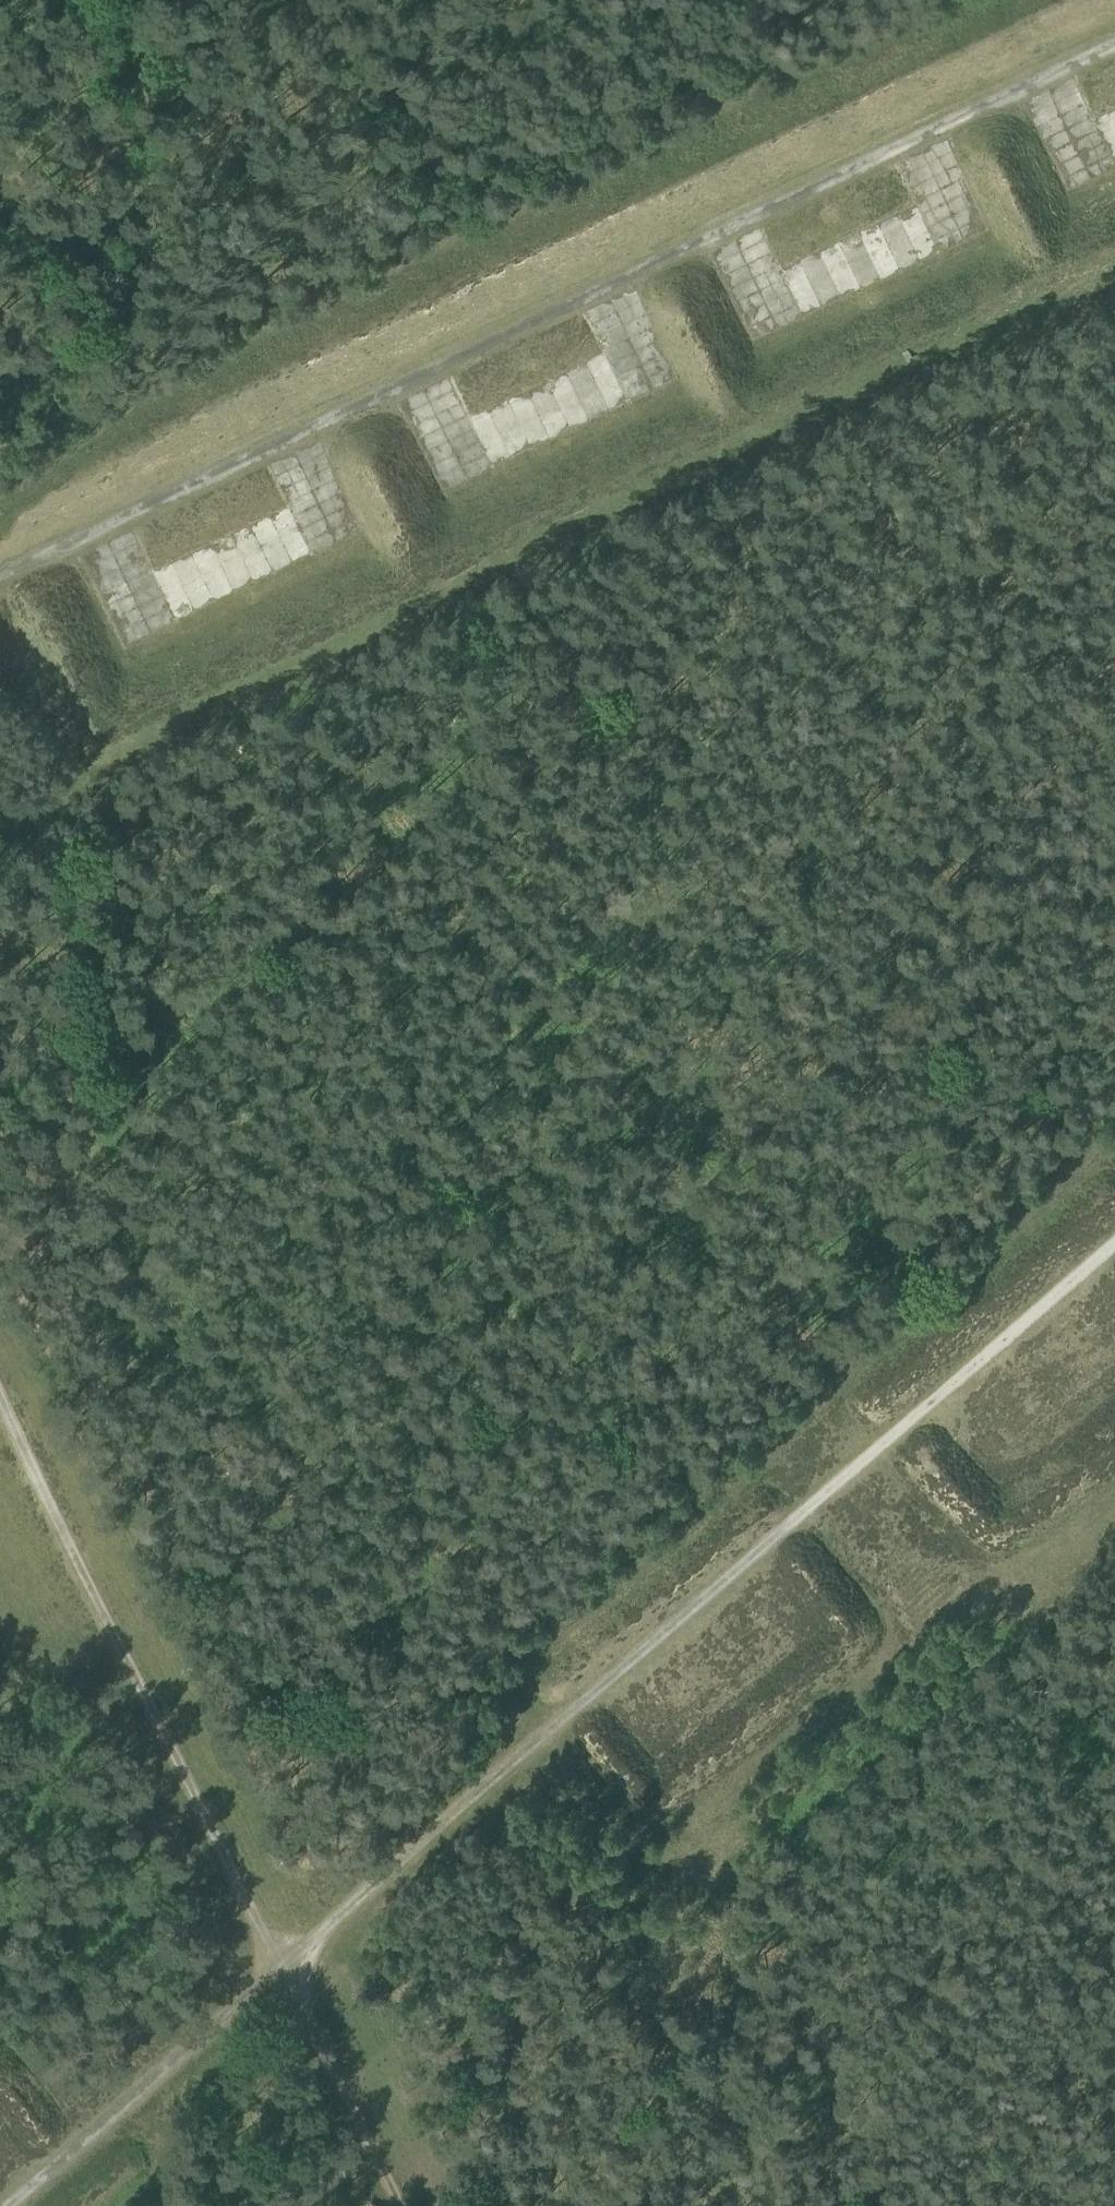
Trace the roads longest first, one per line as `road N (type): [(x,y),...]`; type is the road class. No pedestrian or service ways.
road 1 (track): [(1114,1254),(9,2205)]
road 2 (track): [(381,2205),(0,1394)]

